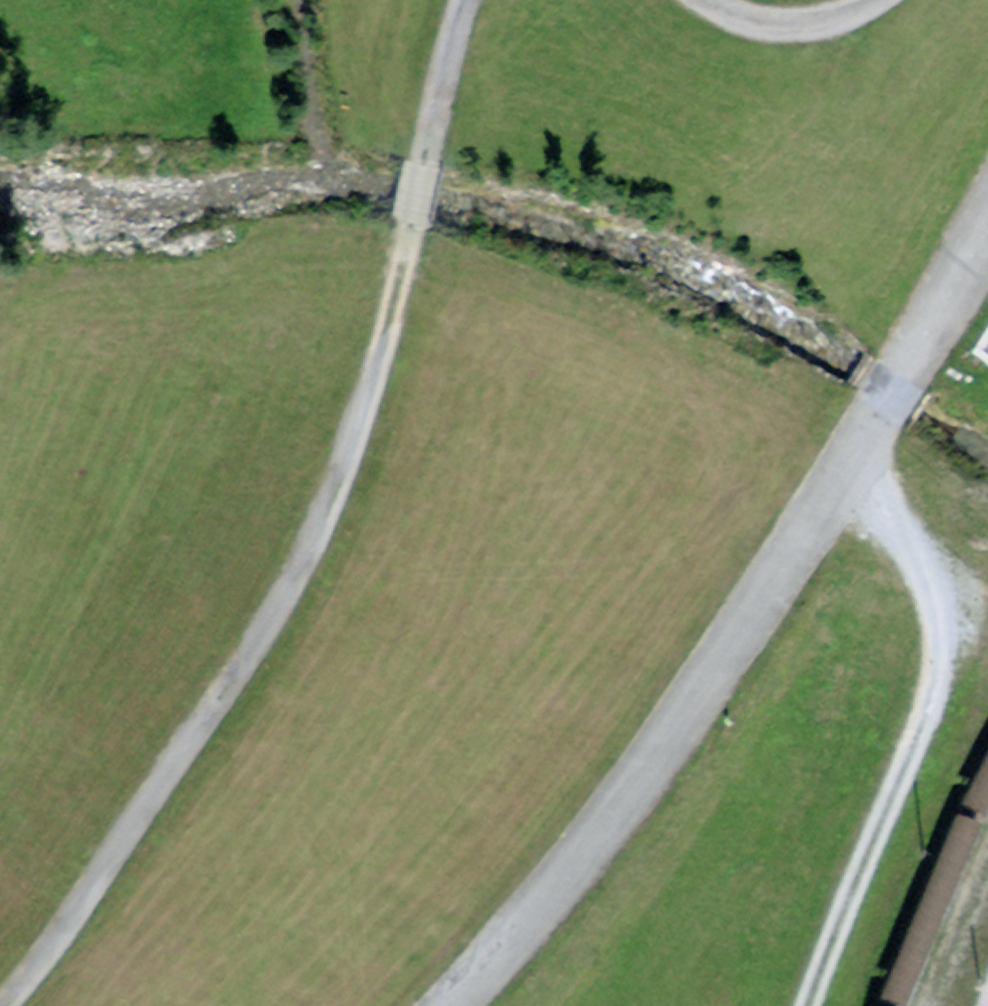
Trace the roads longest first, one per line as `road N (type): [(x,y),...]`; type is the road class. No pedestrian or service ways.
road 1 (primary): [(8,1005),(716,0)]
road 2 (track): [(460,0),(354,437),(330,496),(286,590),(220,700),(0,1002)]
road 3 (primary): [(618,0),(0,884)]
road 4 (track): [(436,1005),(571,871),(861,446)]
road 5 (track): [(808,1005),(861,851),(936,679),(932,579),(861,446)]
road 6 (track): [(861,446),(987,216)]

